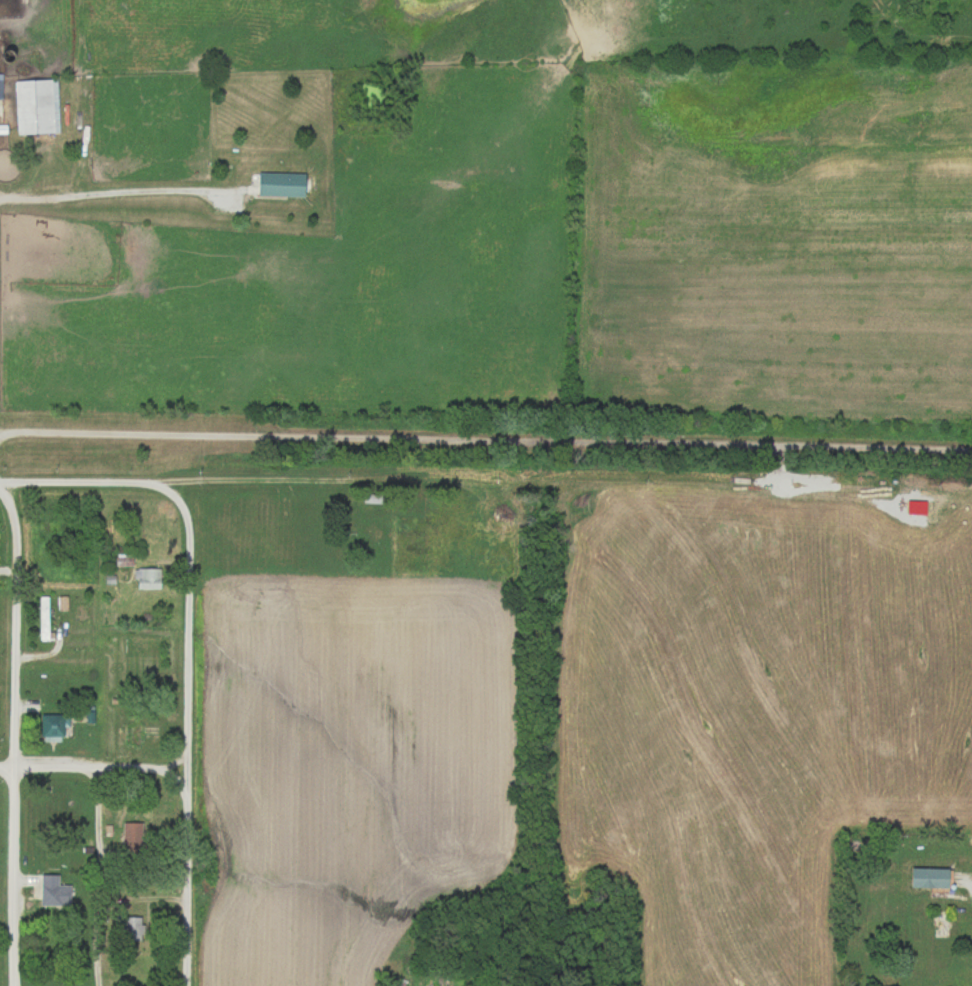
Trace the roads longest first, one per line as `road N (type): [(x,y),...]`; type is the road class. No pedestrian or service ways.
road 1 (residential): [(18,985),(18,531),(0,490)]
road 2 (residential): [(188,985),(193,543),(178,499)]
road 3 (residential): [(0,197),(249,190)]
road 4 (residential): [(192,770),(0,765)]
road 5 (residential): [(178,499),(161,486),(135,483),(0,481)]

